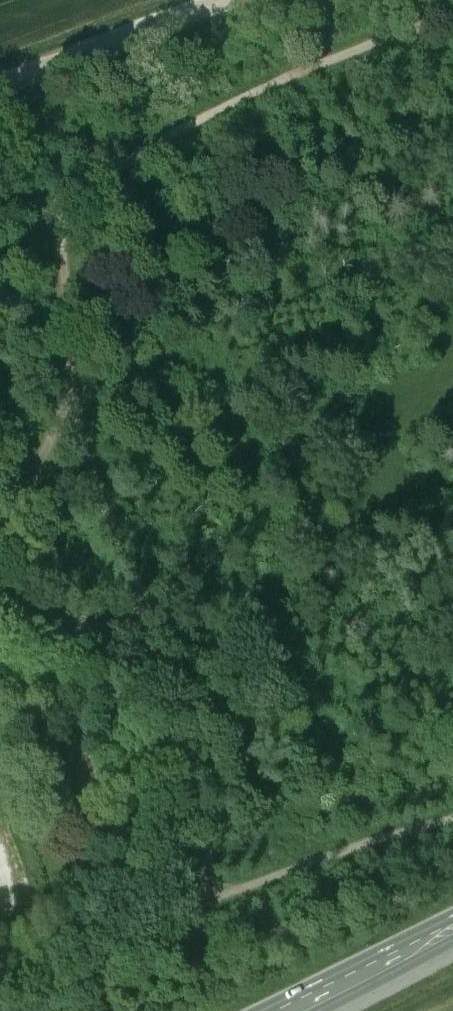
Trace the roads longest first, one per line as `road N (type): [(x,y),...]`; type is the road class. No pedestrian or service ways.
road 1 (track): [(0,84),(223,0)]
road 2 (secondary): [(291,1010),(452,928)]

